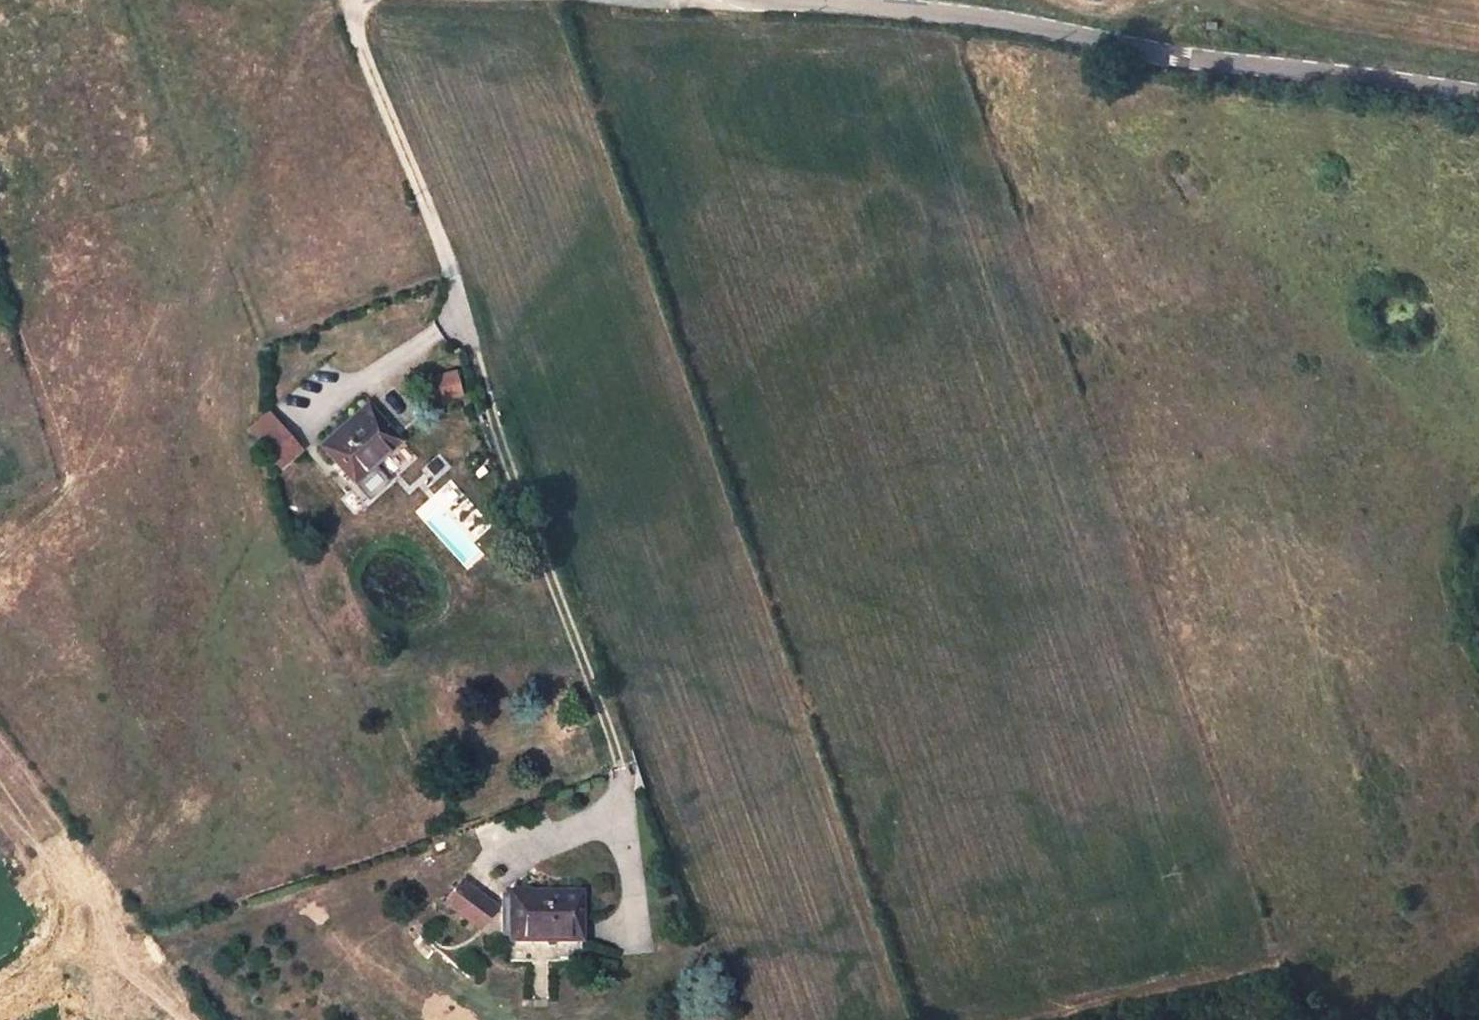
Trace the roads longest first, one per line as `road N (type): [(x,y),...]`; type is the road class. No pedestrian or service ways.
road 1 (track): [(366,0),(356,20),(361,48),(450,270),(497,429),(619,764)]
road 2 (unclassified): [(1478,104),(1139,50),(985,15),(765,0)]

